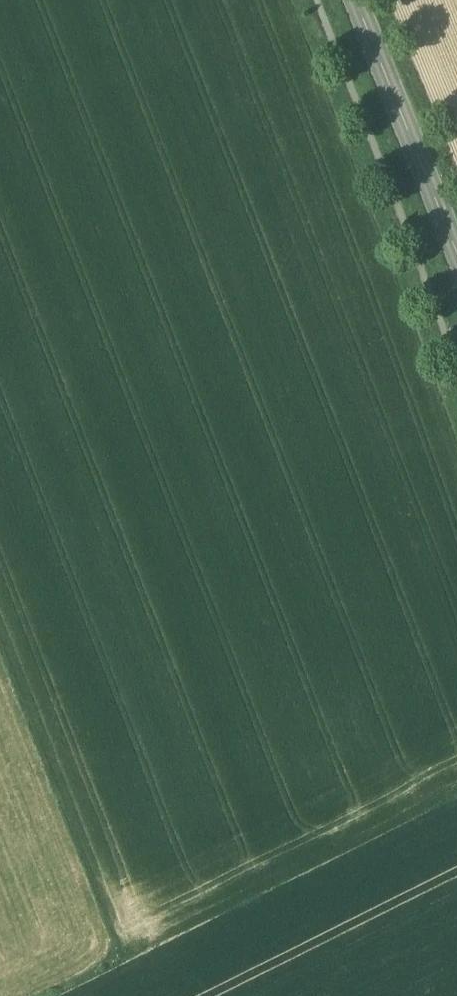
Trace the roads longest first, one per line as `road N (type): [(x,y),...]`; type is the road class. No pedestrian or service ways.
road 1 (secondary): [(354,0),(456,259)]

